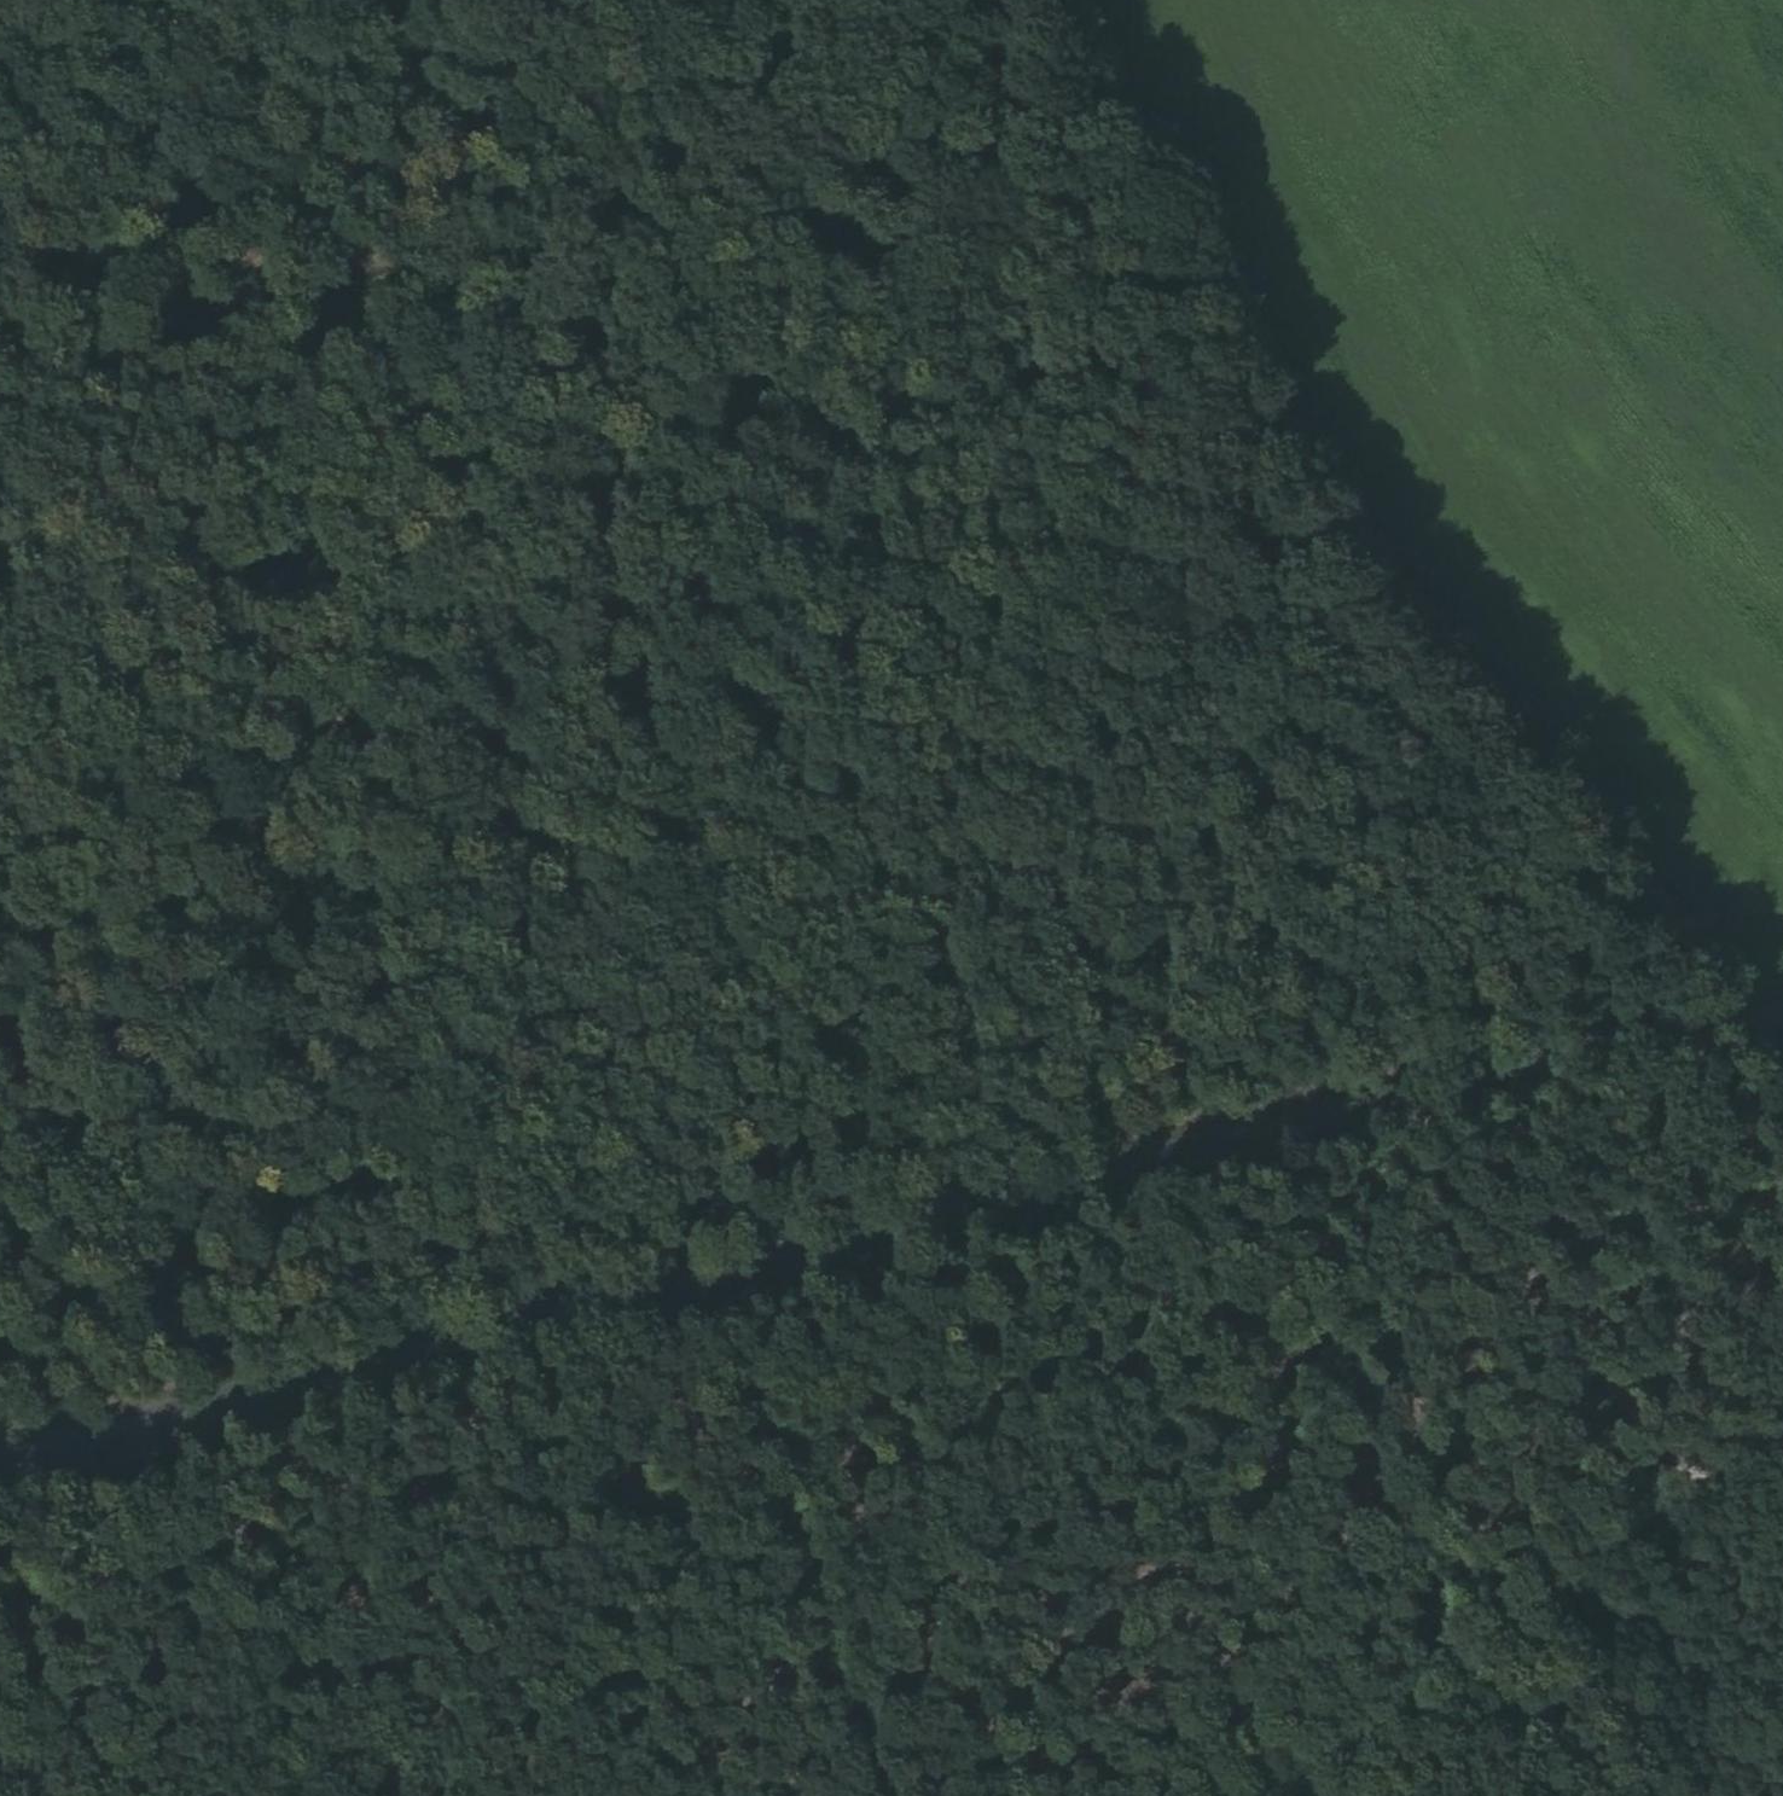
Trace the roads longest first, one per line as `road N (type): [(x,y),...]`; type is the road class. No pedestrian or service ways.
road 1 (tertiary): [(1782,1017),(1611,1031),(0,1453)]
road 2 (track): [(1159,1795),(1561,1568),(1782,1399)]

